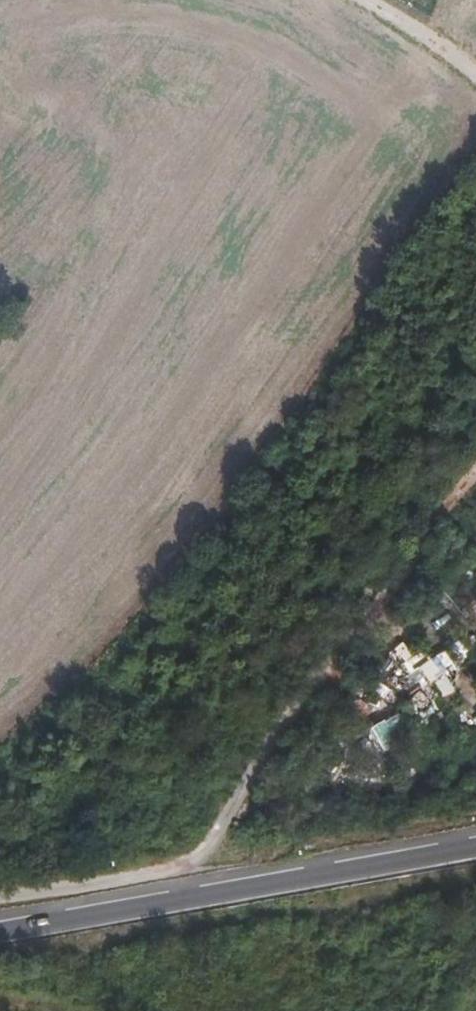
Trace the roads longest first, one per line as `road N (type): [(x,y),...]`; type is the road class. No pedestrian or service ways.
road 1 (track): [(191,867),(210,851),(235,792),(475,456)]
road 2 (trunk): [(475,845),(0,922)]
road 3 (unclassified): [(0,898),(191,867)]
road 4 (track): [(361,0),(475,77)]

